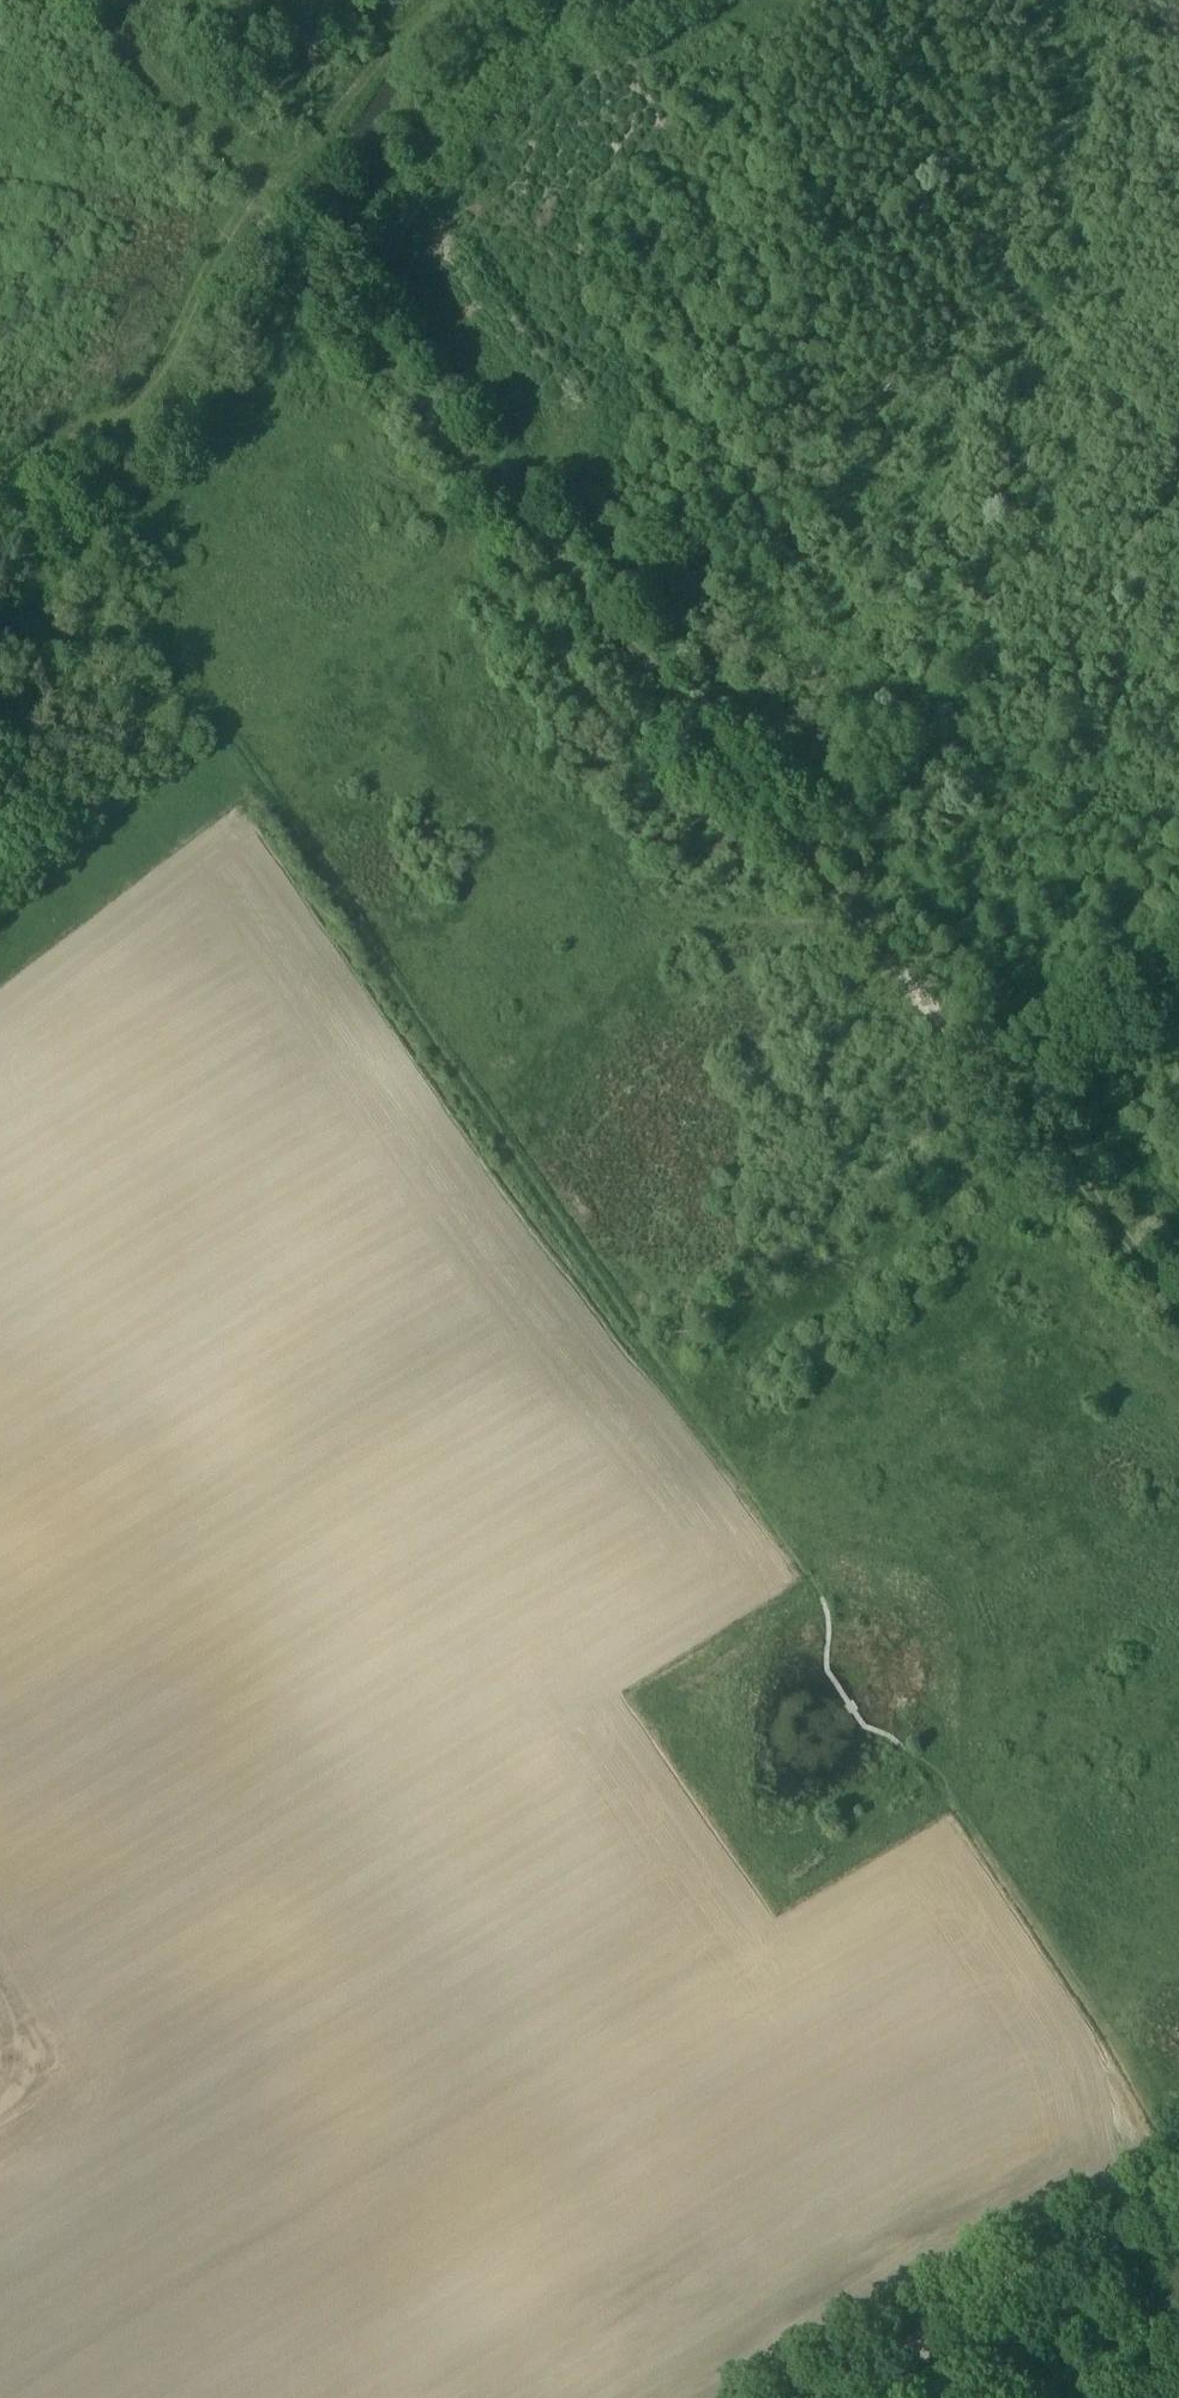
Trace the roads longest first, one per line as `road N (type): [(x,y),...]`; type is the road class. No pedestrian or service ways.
road 1 (tertiary): [(827,2397),(1178,2186)]

